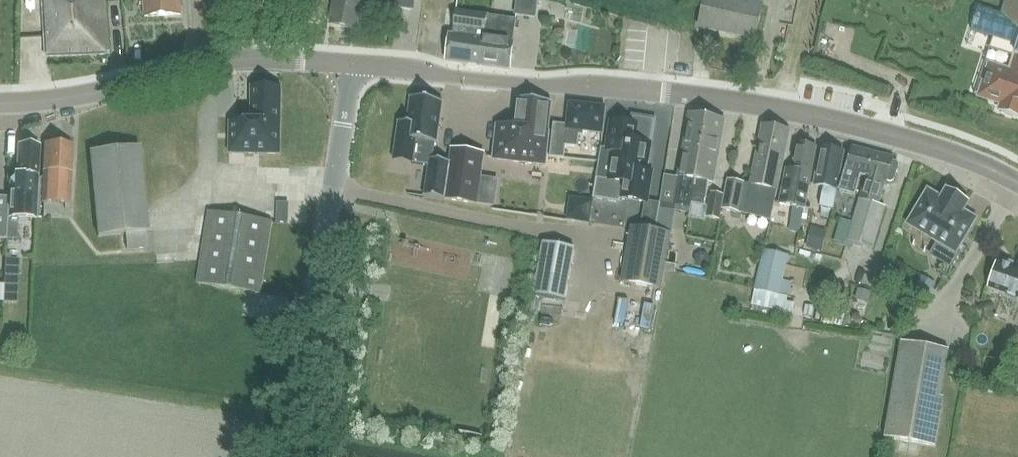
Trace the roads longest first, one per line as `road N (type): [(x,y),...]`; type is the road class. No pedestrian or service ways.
road 1 (tertiary): [(1017,190),(789,112),(353,65)]
road 2 (unclassified): [(290,456),(353,65)]
road 3 (tertiary): [(353,65),(238,57),(120,87),(0,102)]

